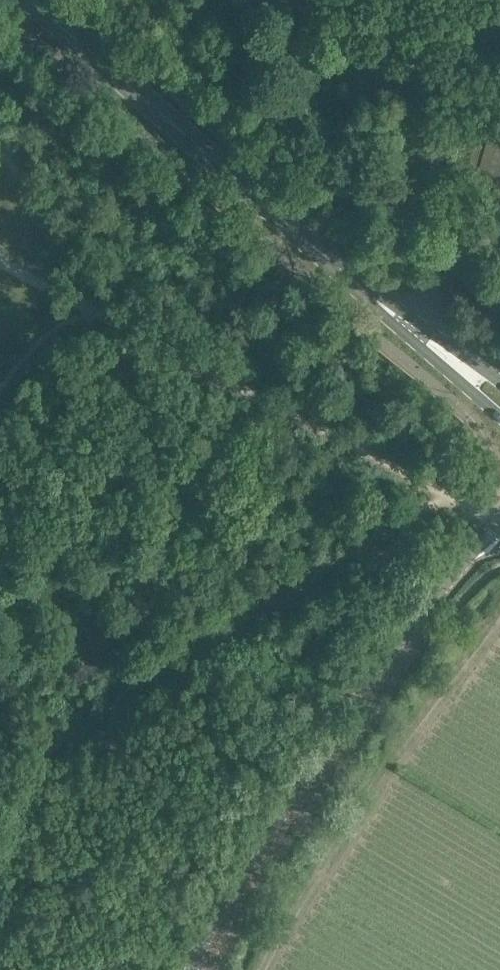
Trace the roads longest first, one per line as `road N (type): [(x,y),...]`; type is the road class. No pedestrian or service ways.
road 1 (track): [(0,776),(439,489)]
road 2 (secondary): [(410,324),(31,0)]
road 3 (tertiary): [(191,969),(228,890),(411,620),(464,562)]
road 4 (secondary): [(410,324),(421,349),(499,416)]

